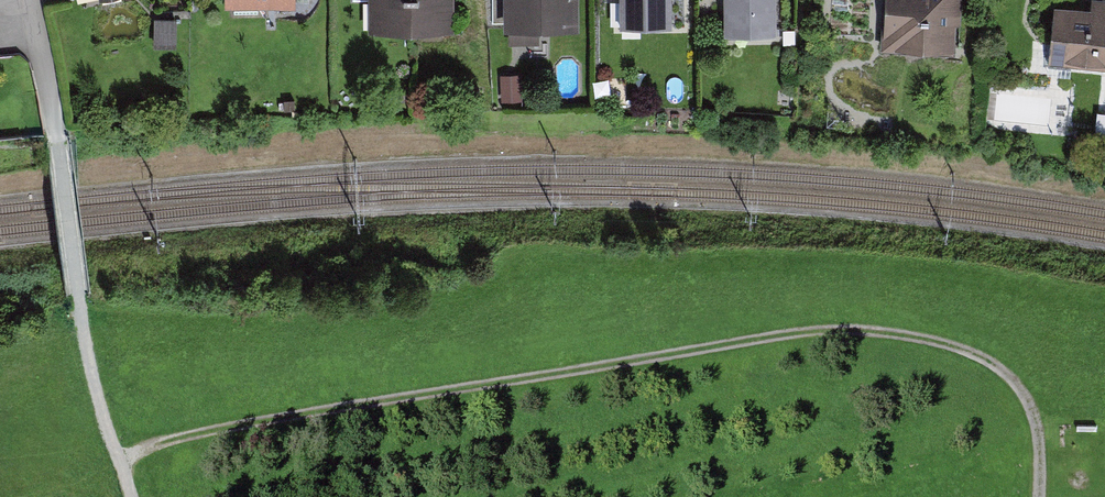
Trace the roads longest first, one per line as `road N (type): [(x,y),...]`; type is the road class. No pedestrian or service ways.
road 1 (track): [(1040,496),(1037,427),(1017,380),(964,349),(893,333),(812,330),(720,344),(117,454)]
road 2 (track): [(81,320),(129,496)]
road 3 (residential): [(31,0),(60,139)]

